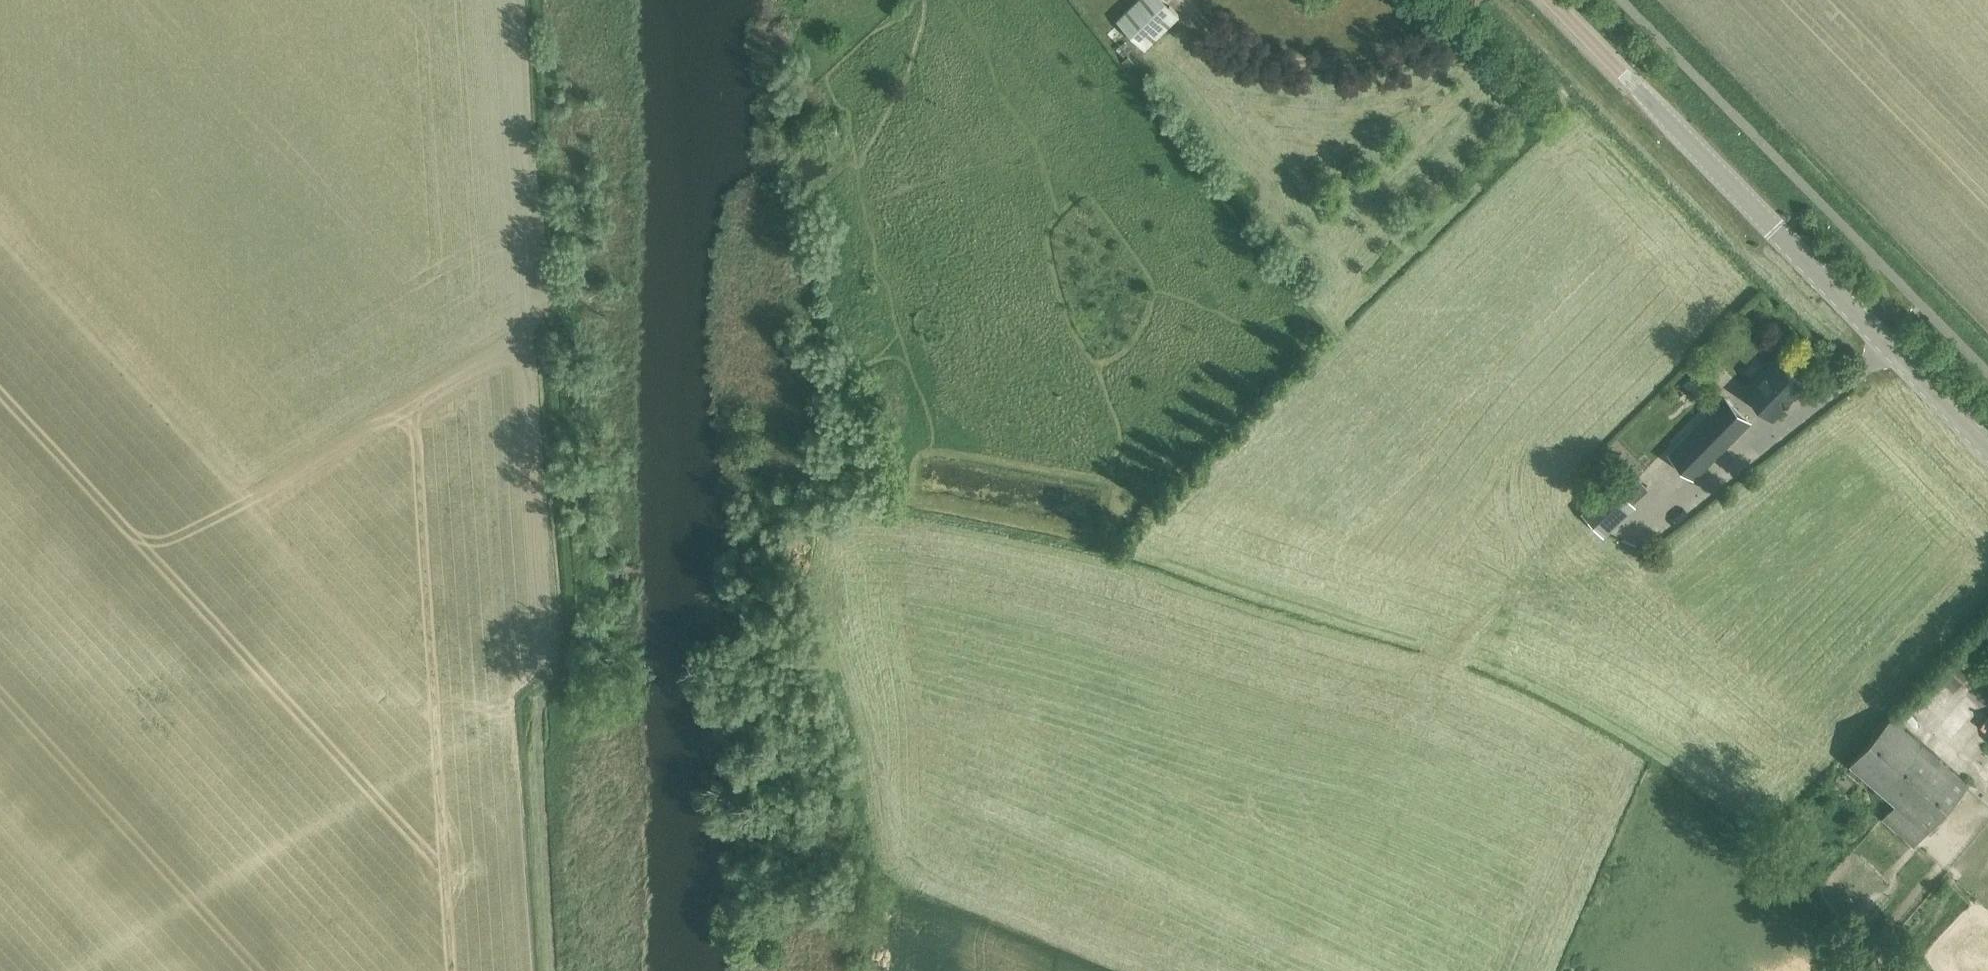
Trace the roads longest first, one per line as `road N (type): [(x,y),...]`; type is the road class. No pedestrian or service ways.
road 1 (secondary): [(1987,448),(1549,0)]

